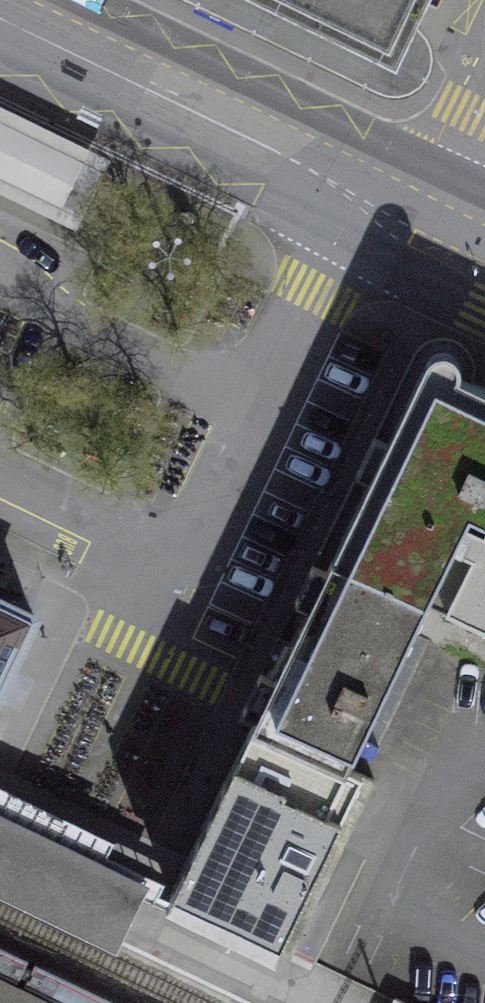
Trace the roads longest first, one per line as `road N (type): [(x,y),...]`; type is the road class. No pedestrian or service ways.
road 1 (tertiary): [(407,201),(0,9)]
road 2 (residential): [(407,201),(484,99)]

